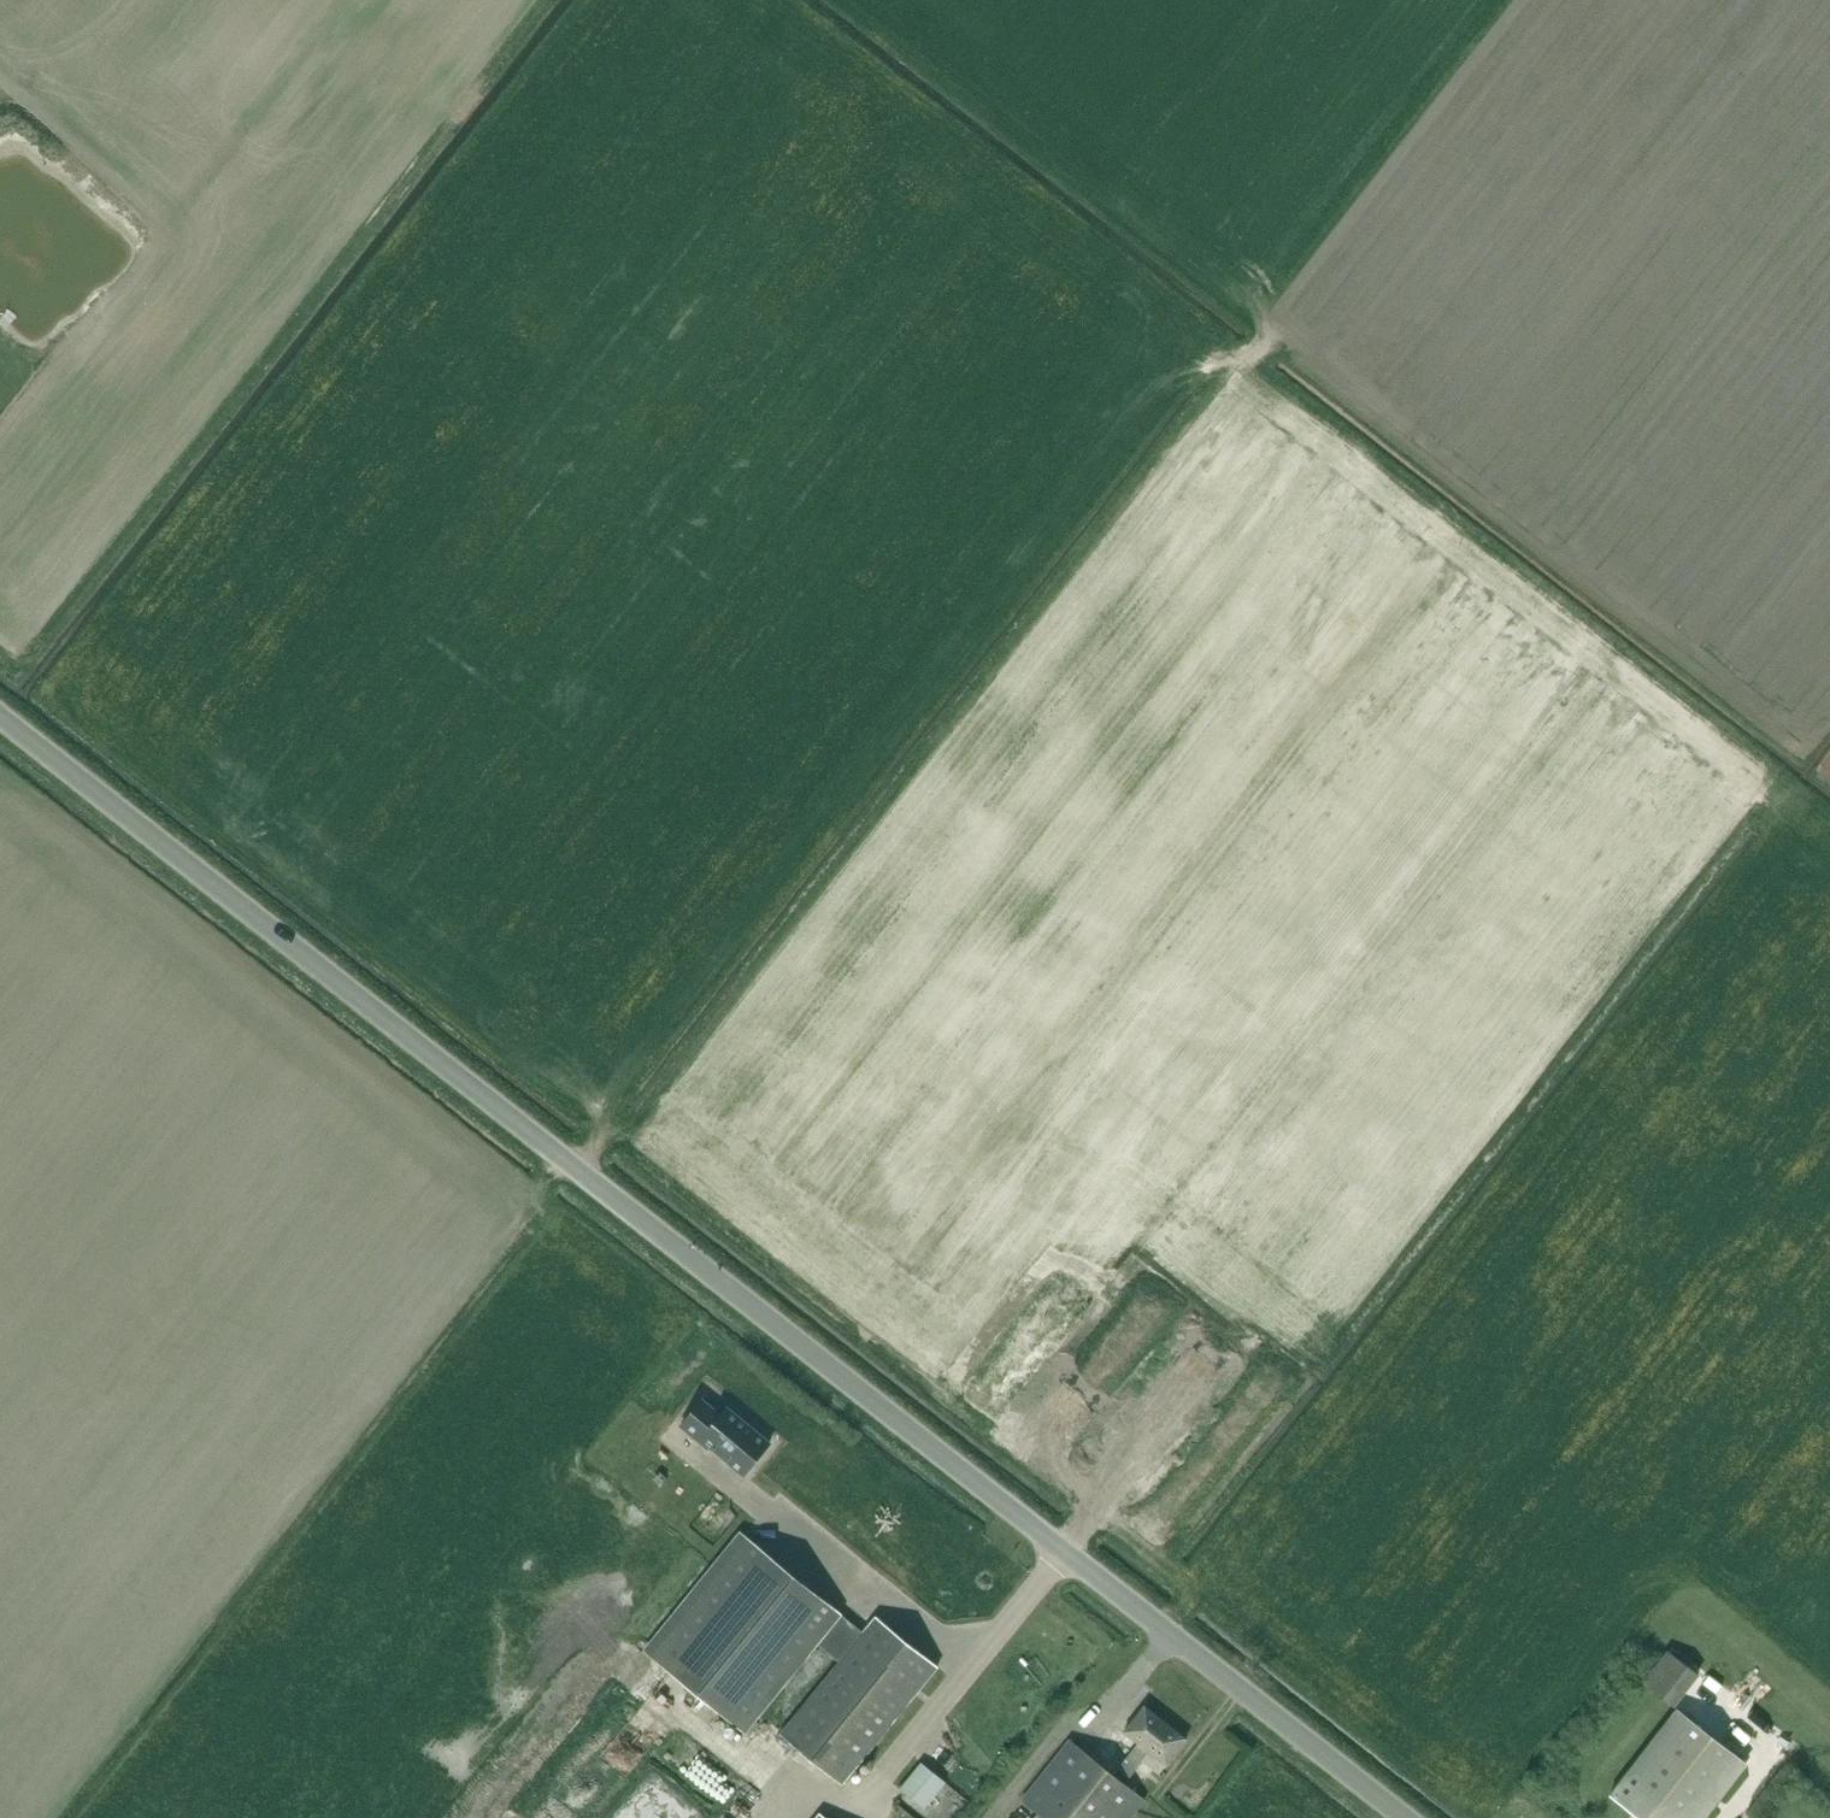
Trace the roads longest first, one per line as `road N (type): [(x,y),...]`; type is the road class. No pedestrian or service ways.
road 1 (tertiary): [(1409,1817),(0,714)]

